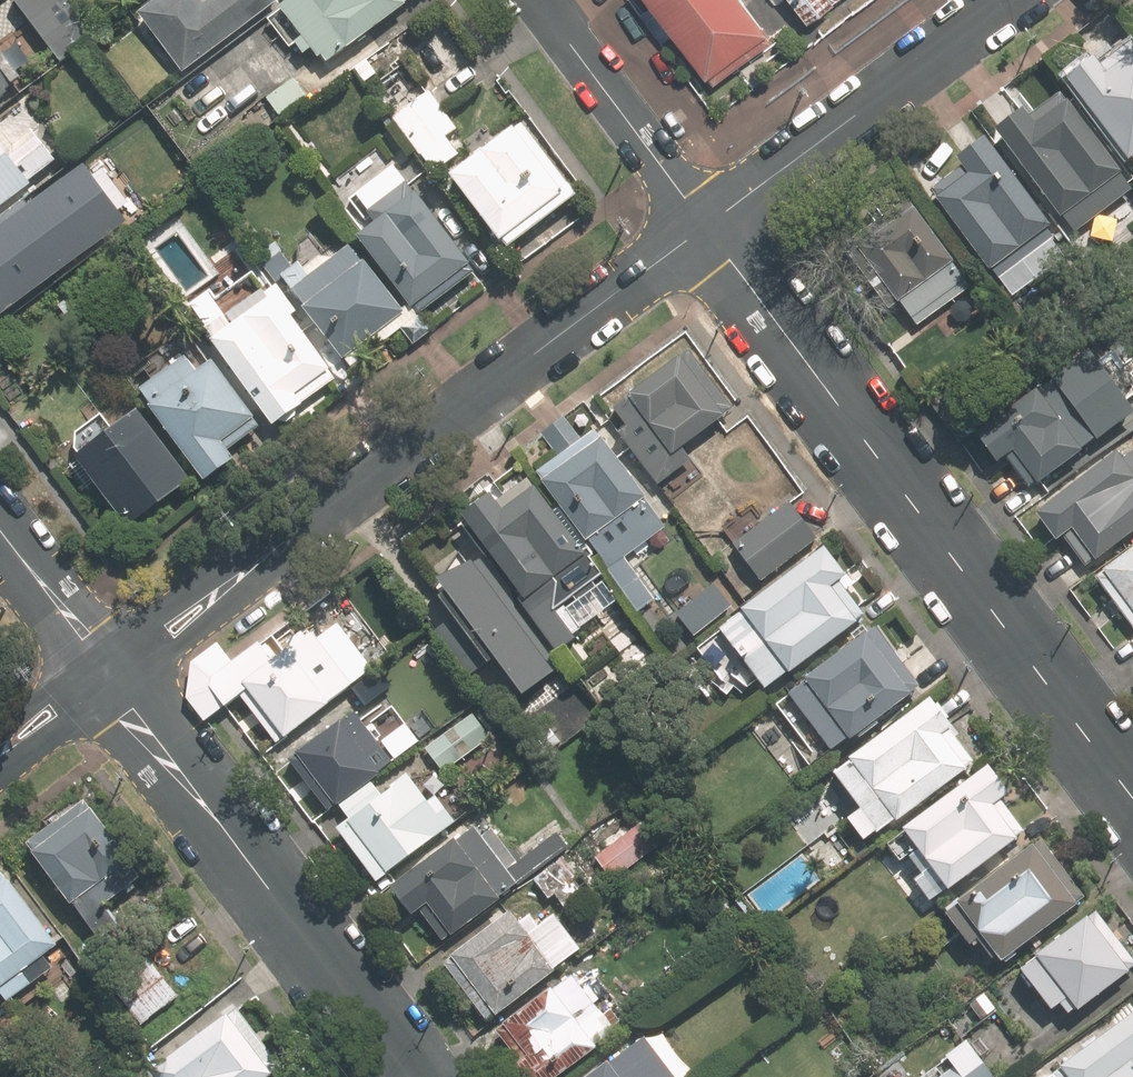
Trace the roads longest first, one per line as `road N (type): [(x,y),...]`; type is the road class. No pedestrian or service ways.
road 1 (residential): [(1132,778),(705,229)]
road 2 (tertiary): [(267,556),(705,229)]
road 3 (residential): [(119,686),(412,1076)]
road 4 (tertiary): [(705,229),(1011,0)]
road 5 (residential): [(705,229),(535,0)]
road 6 (tertiary): [(267,556),(229,608),(119,686)]
road 7 (tertiary): [(97,655),(214,574),(267,556)]
road 8 (residential): [(0,527),(97,655)]
road 9 (tertiary): [(119,686),(0,766)]
road 10 (tertiary): [(0,729),(97,655)]

